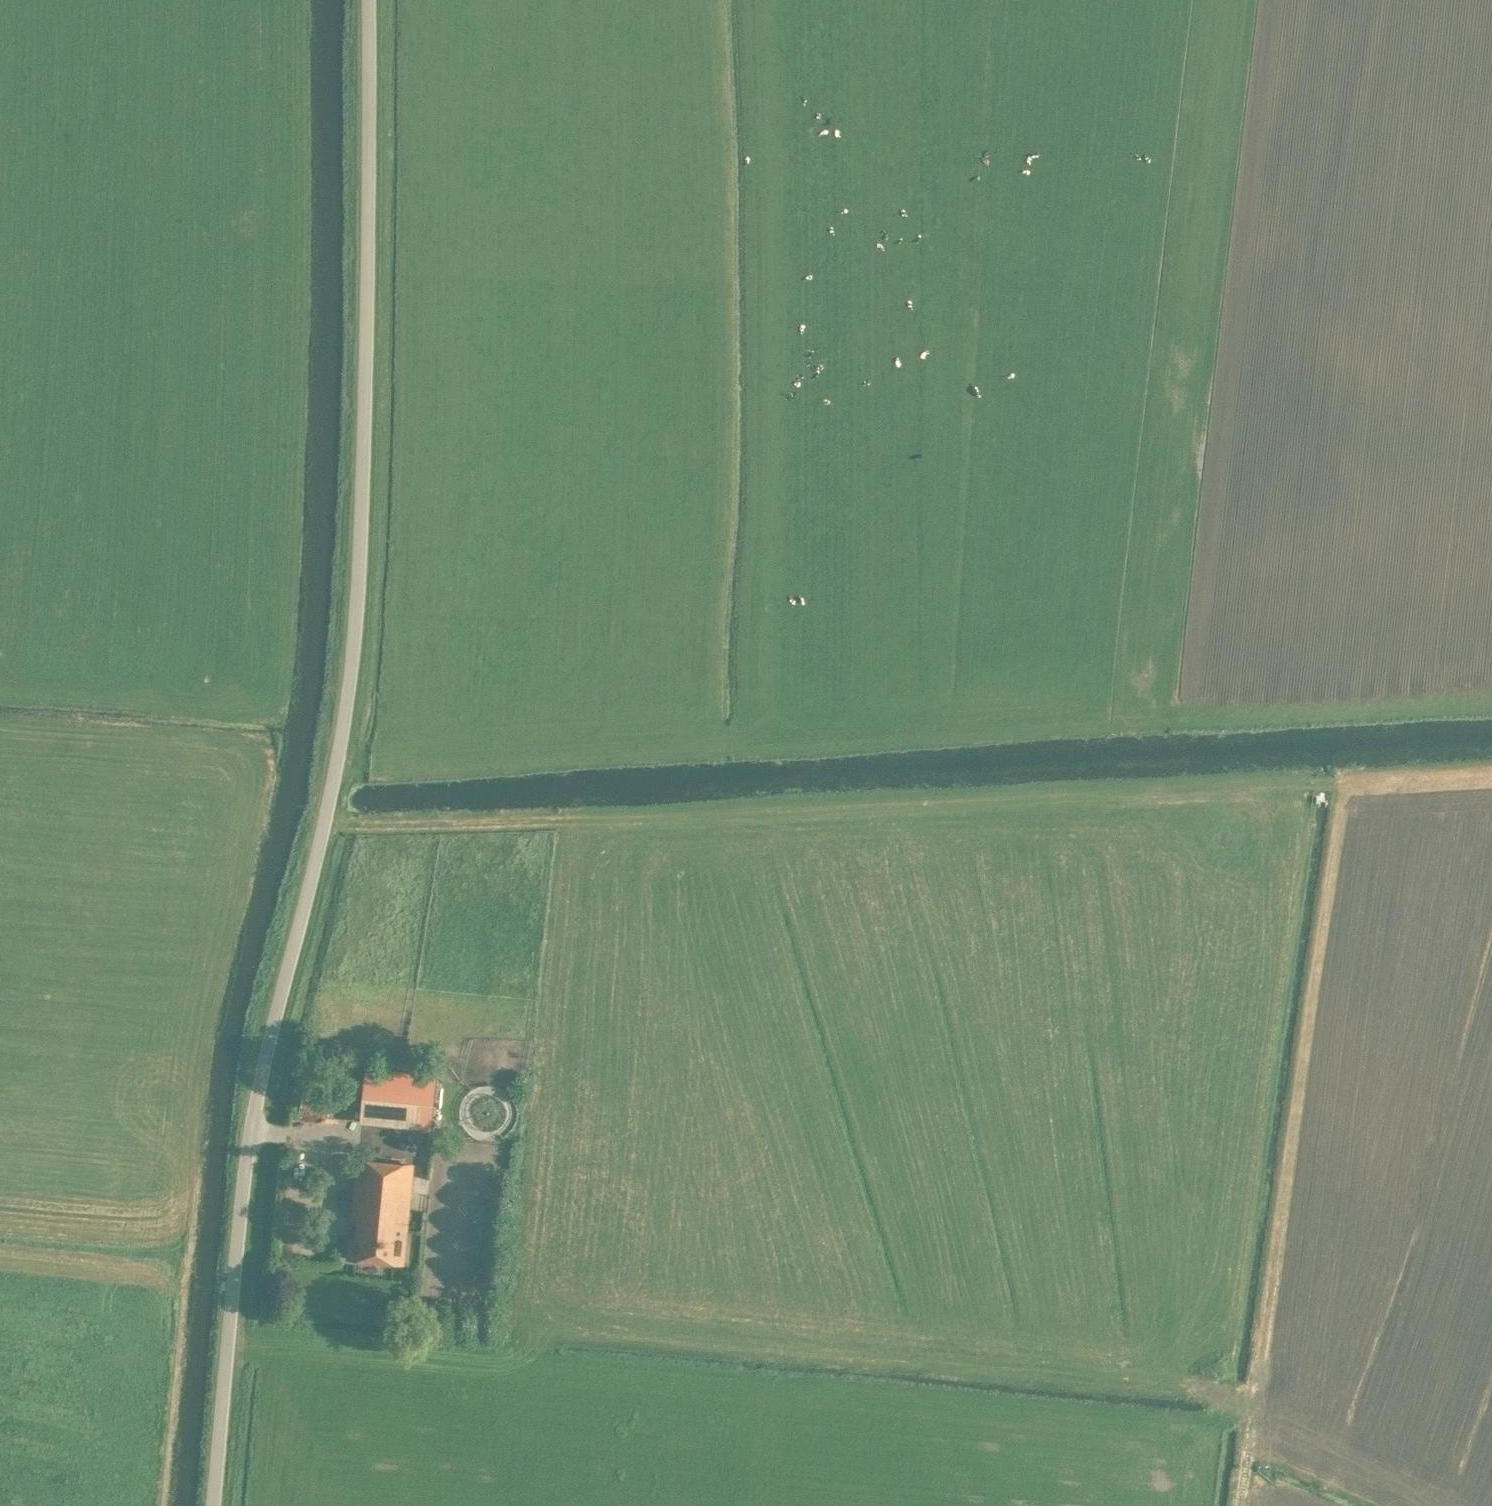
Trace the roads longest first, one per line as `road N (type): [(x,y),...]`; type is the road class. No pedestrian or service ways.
road 1 (unclassified): [(211,1505),(253,1091),(338,747),(355,592),(366,0)]

